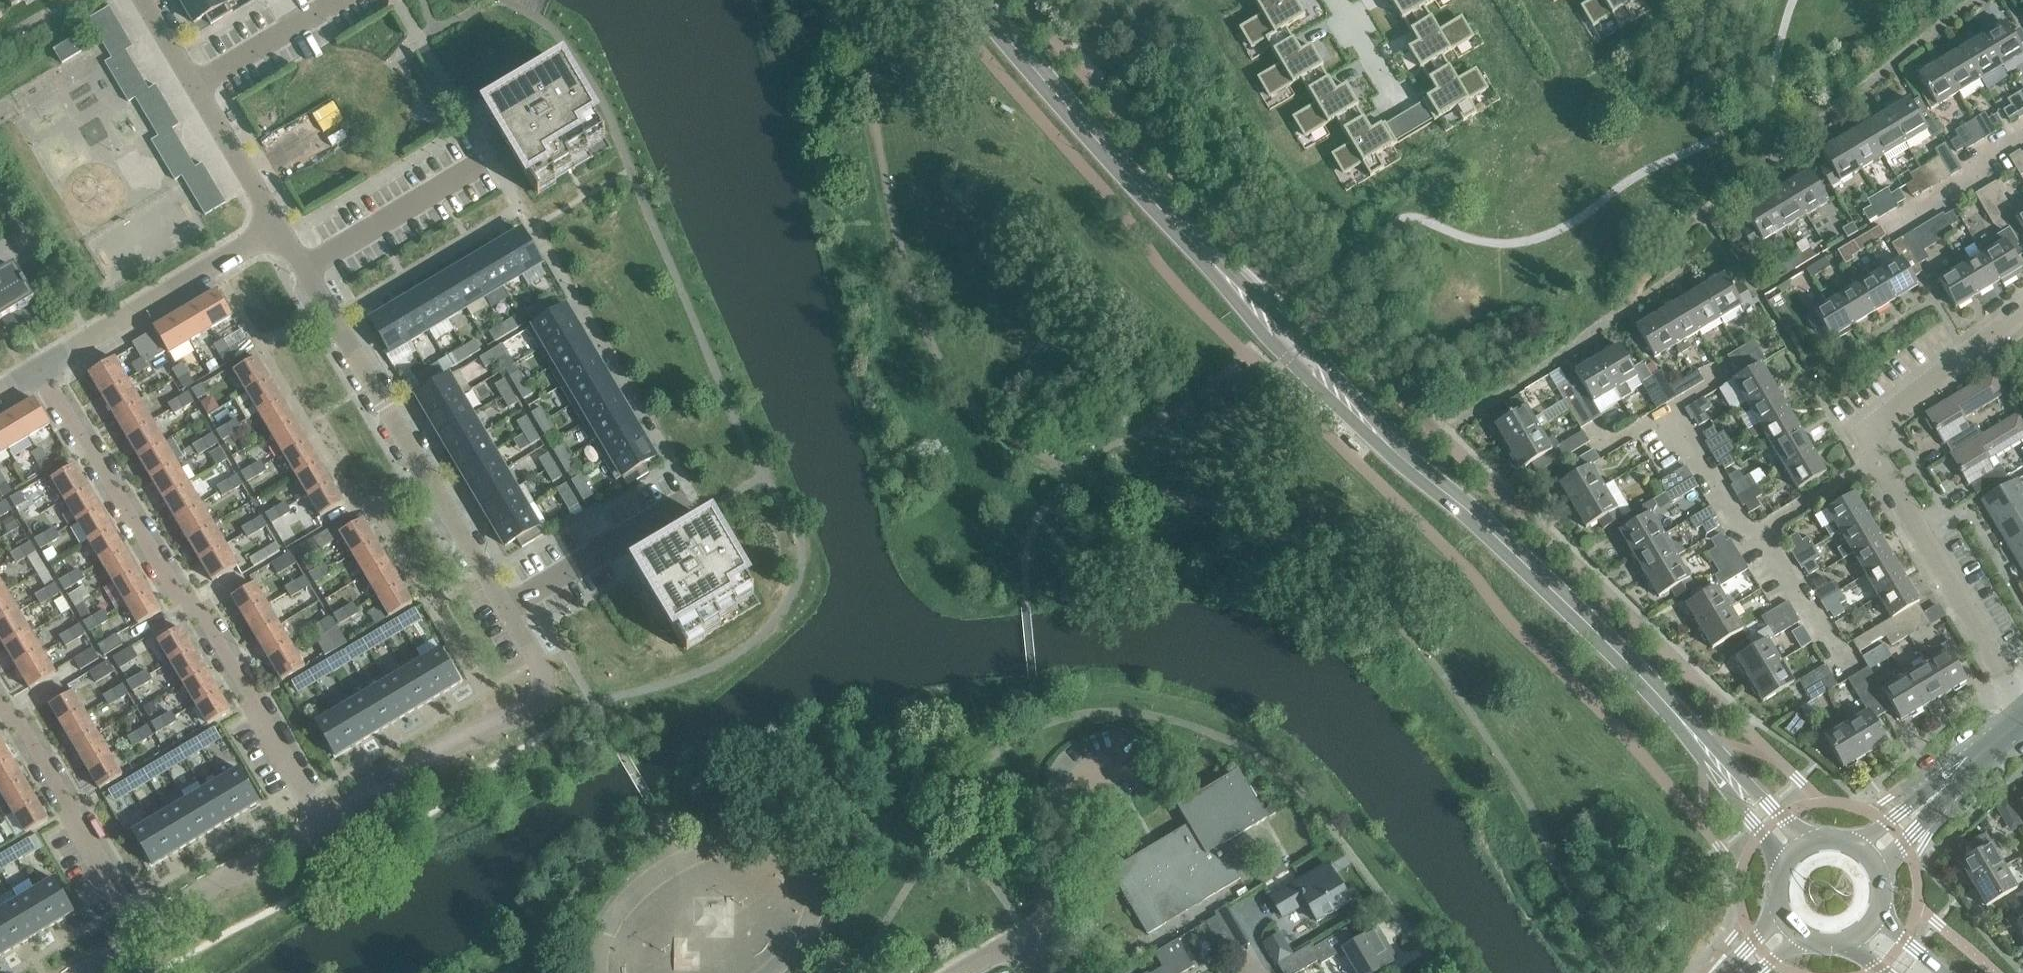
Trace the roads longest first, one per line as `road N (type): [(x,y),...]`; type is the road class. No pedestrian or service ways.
road 1 (secondary): [(1795,851),(1611,645),(1301,356),(1039,73)]
road 2 (residential): [(330,818),(58,364)]
road 3 (residential): [(510,610),(308,271)]
road 4 (residential): [(330,818),(545,673),(510,610)]
road 5 (residential): [(2022,703),(1877,461)]
road 6 (residential): [(146,937),(0,696)]
road 7 (residential): [(283,231),(58,364)]
road 8 (residential): [(1877,461),(1875,425),(2022,312)]
road 9 (residential): [(146,937),(330,818)]
road 10 (residential): [(308,271),(495,162)]
road 11 (residential): [(694,499),(510,610)]
road 12 (tertiary): [(1864,855),(2022,713)]
road 13 (residential): [(1044,934),(1070,791),(1116,764)]
road 14 (residential): [(1220,904),(1133,955),(1044,934)]
road 15 (residential): [(348,0),(197,87)]
road 16 (residential): [(283,231),(197,87)]
road 17 (residential): [(1896,226),(1985,174),(1986,155),(2022,131)]
road 18 (residential): [(1849,665),(1775,555),(1752,537)]
road 19 (residential): [(1178,0),(1039,73)]
road 20 (residential): [(1752,537),(1671,407)]
road 21 (residential): [(1752,537),(1877,461)]
road 22 (residential): [(1338,0),(1405,113)]

